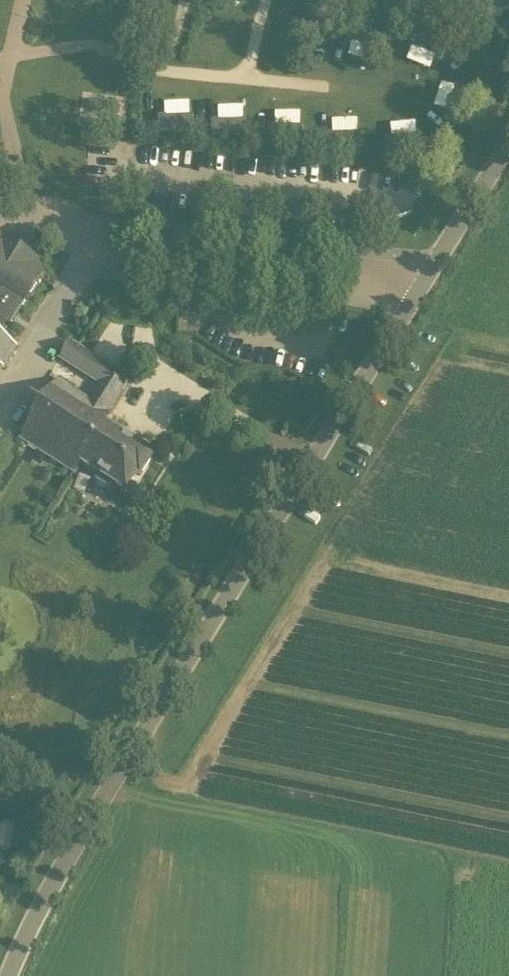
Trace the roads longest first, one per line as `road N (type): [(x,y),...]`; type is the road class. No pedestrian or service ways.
road 1 (tertiary): [(6,975),(220,604),(508,145)]

